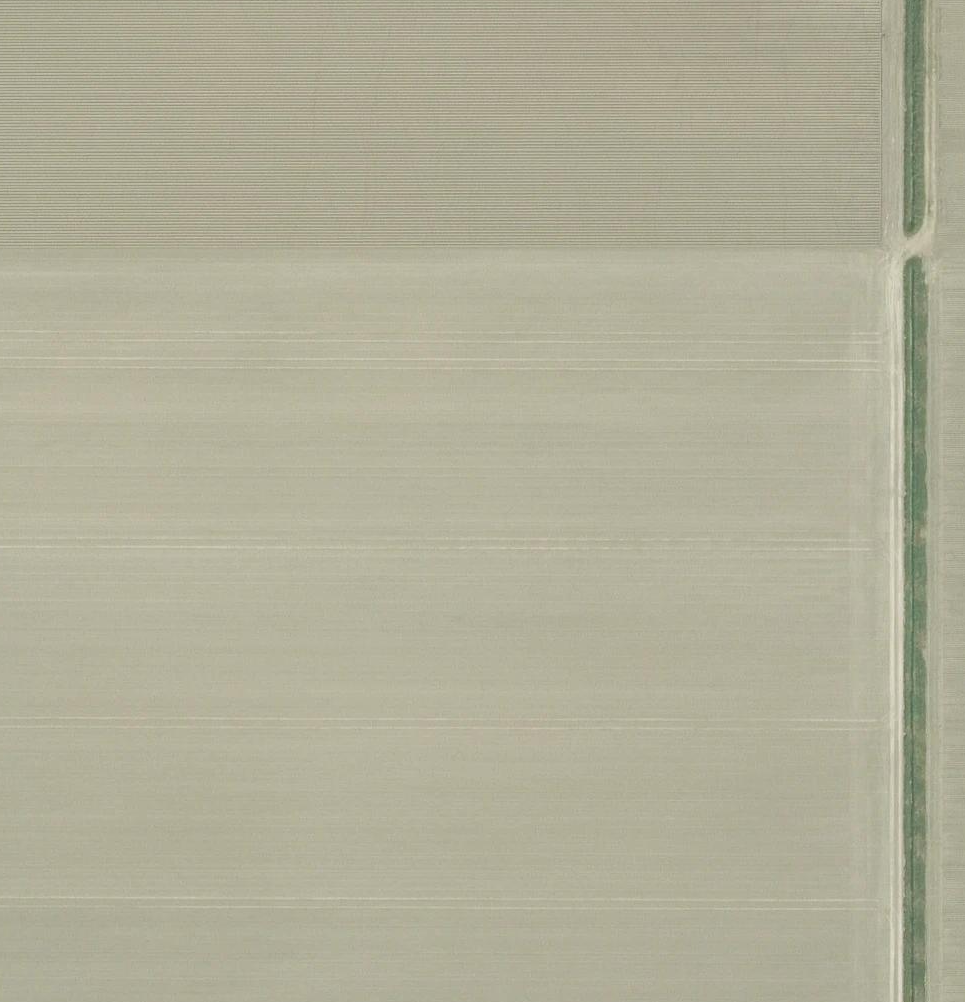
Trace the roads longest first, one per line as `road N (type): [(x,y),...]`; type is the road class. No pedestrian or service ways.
road 1 (track): [(895,1001),(895,0)]

